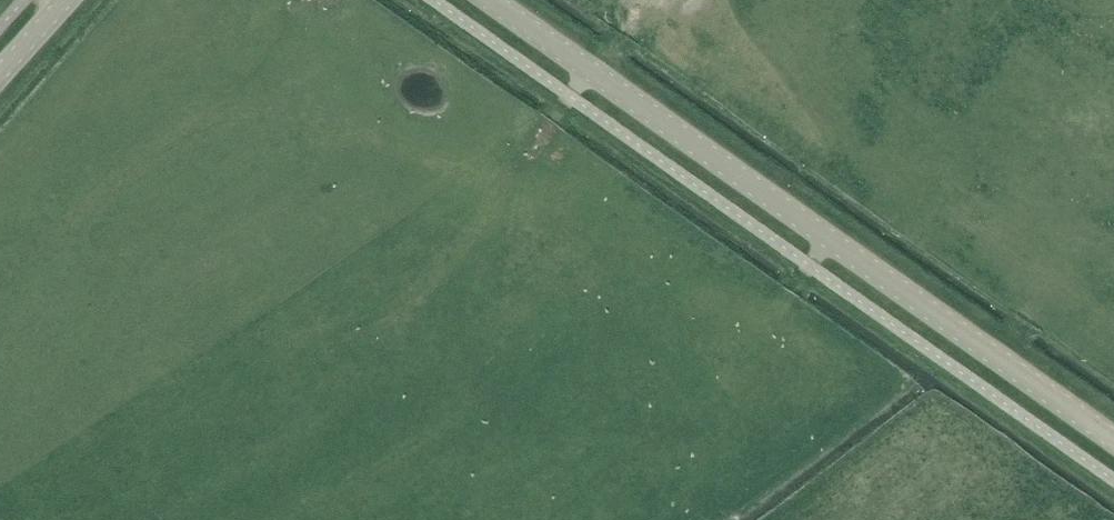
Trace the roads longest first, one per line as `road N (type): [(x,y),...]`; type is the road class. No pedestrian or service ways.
road 1 (tertiary): [(1113,440),(486,0)]

